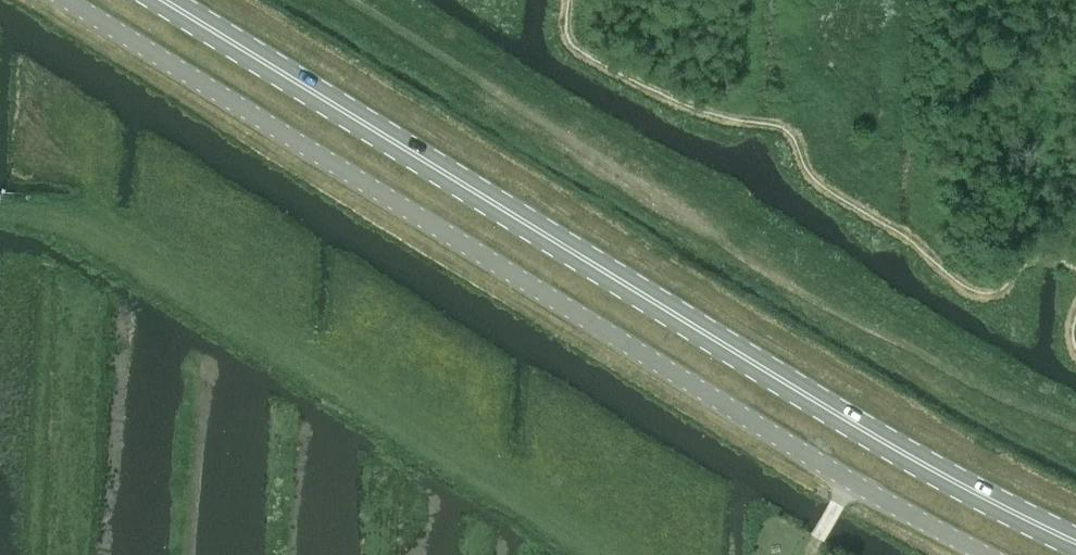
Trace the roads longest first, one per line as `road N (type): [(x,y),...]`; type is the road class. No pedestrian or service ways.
road 1 (unclassified): [(984,554),(850,485),(65,0)]
road 2 (primary): [(159,0),(908,460),(1075,545)]

